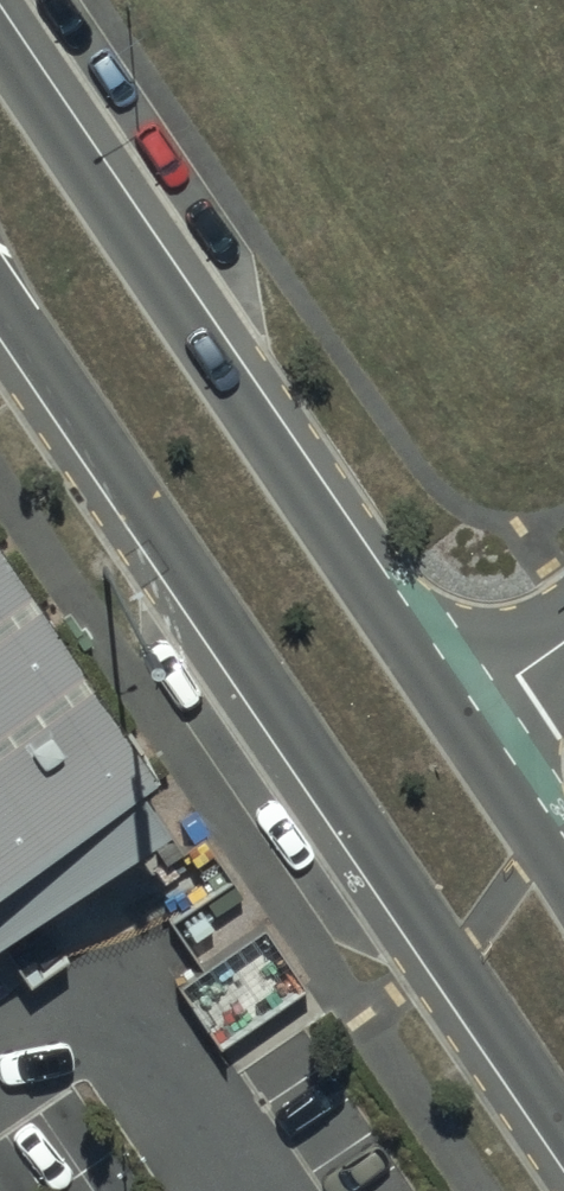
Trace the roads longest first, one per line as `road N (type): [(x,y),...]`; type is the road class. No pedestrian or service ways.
road 1 (residential): [(563,1123),(0,290)]
road 2 (residential): [(0,52),(454,717)]
road 3 (residential): [(454,717),(563,880)]
road 4 (residential): [(454,717),(563,642)]

